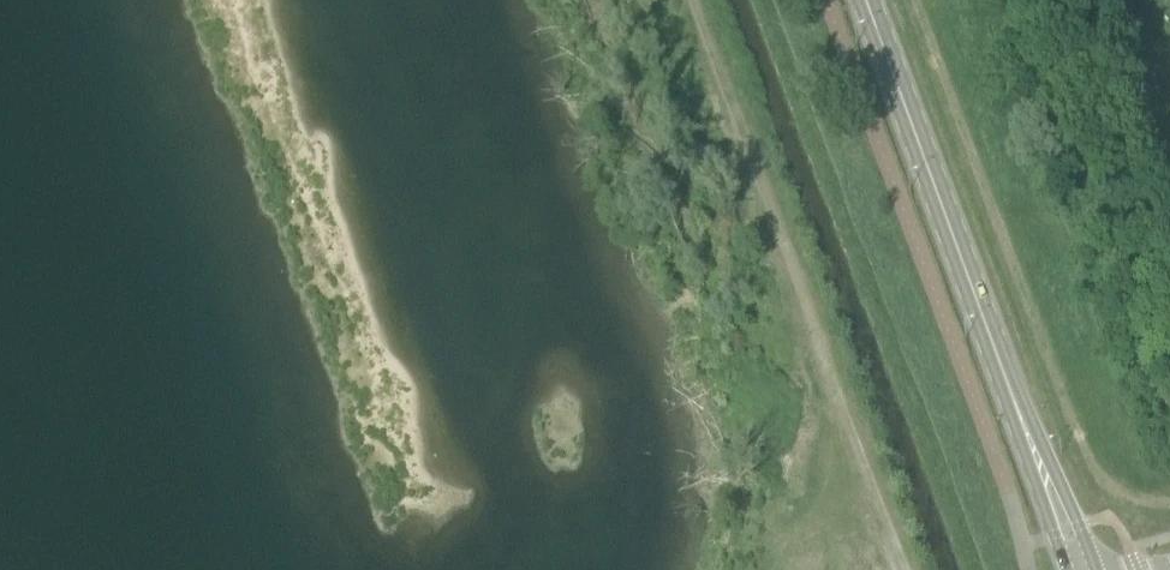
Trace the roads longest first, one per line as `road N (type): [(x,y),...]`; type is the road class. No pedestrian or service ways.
road 1 (secondary): [(1078,569),(867,0)]

